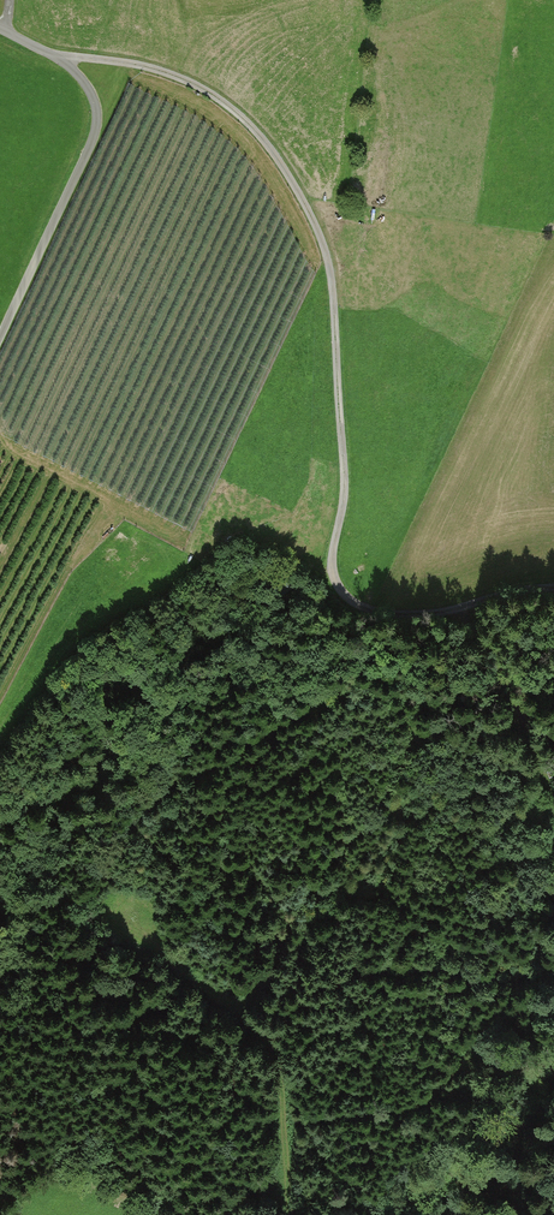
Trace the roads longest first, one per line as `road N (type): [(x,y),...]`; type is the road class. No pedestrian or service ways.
road 1 (track): [(553,588),(413,614),(365,608),(335,583),(342,481),(331,283),(319,230),(253,129),(190,82),(117,60),(53,55)]
road 2 (unclassified): [(0,29),(77,73),(97,118),(0,337)]
road 3 (track): [(289,1214),(276,1062),(225,1003),(125,920)]
road 4 (track): [(553,816),(528,733),(455,607)]

